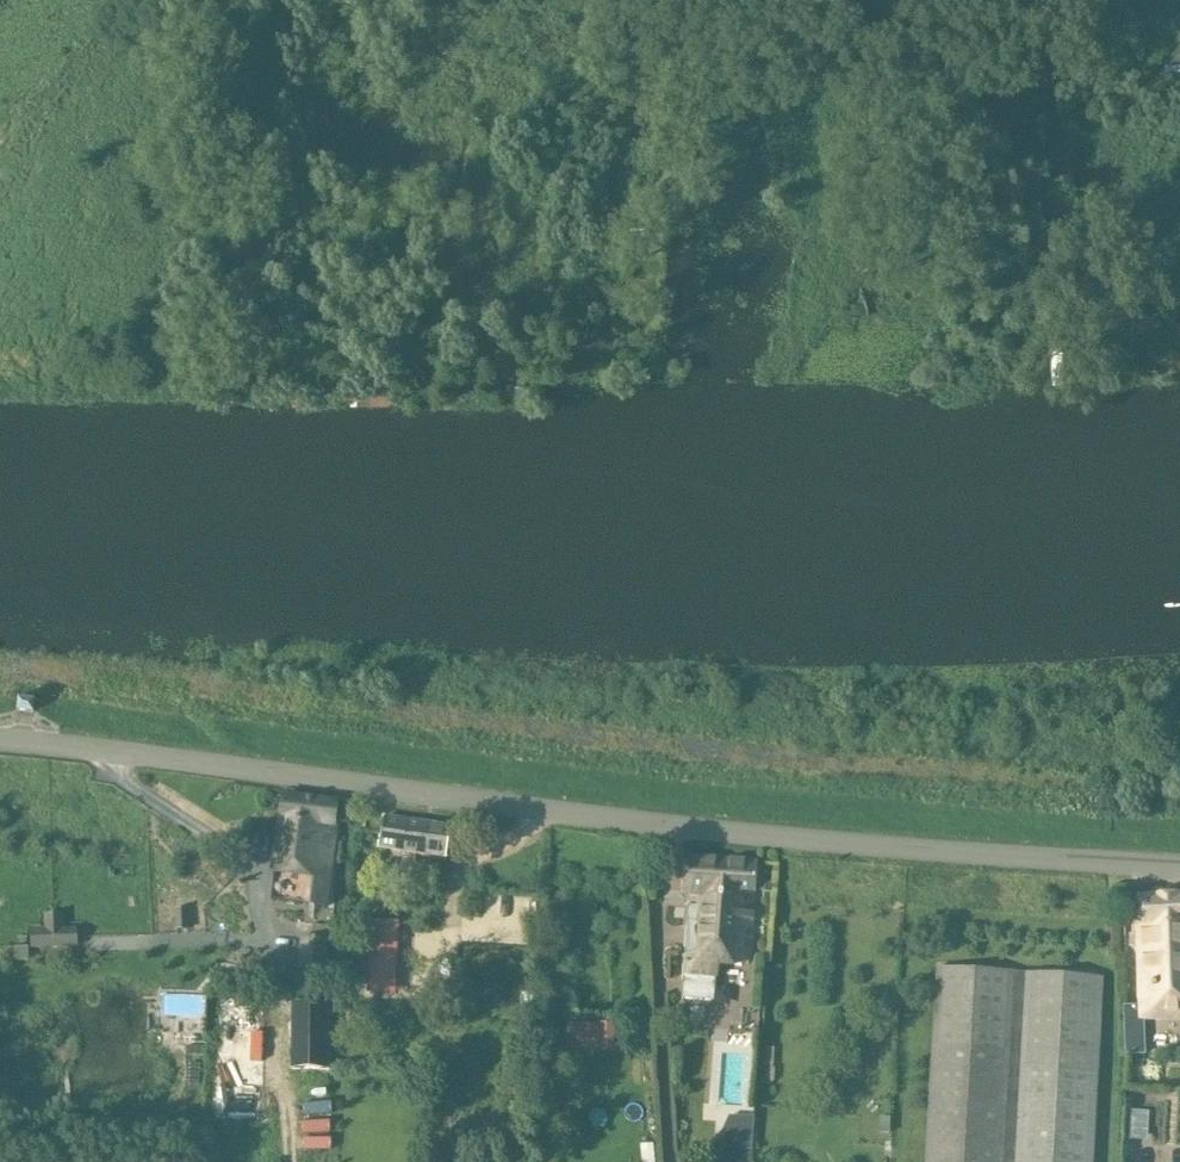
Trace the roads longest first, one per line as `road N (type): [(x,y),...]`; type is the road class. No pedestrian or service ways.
road 1 (tertiary): [(1179,864),(816,834),(0,744)]

